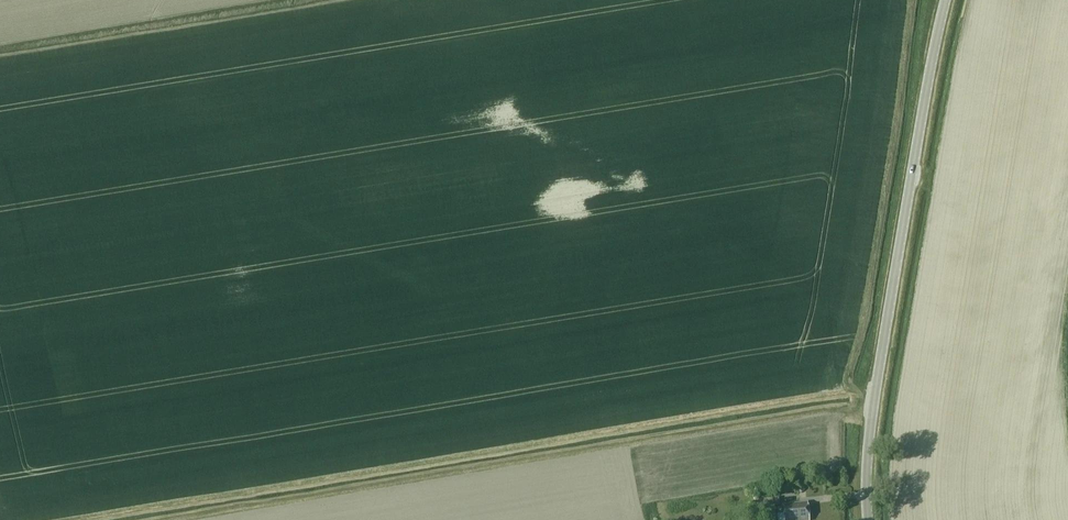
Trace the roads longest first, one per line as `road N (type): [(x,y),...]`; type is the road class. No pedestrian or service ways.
road 1 (tertiary): [(869,519),(874,397),(944,0)]

